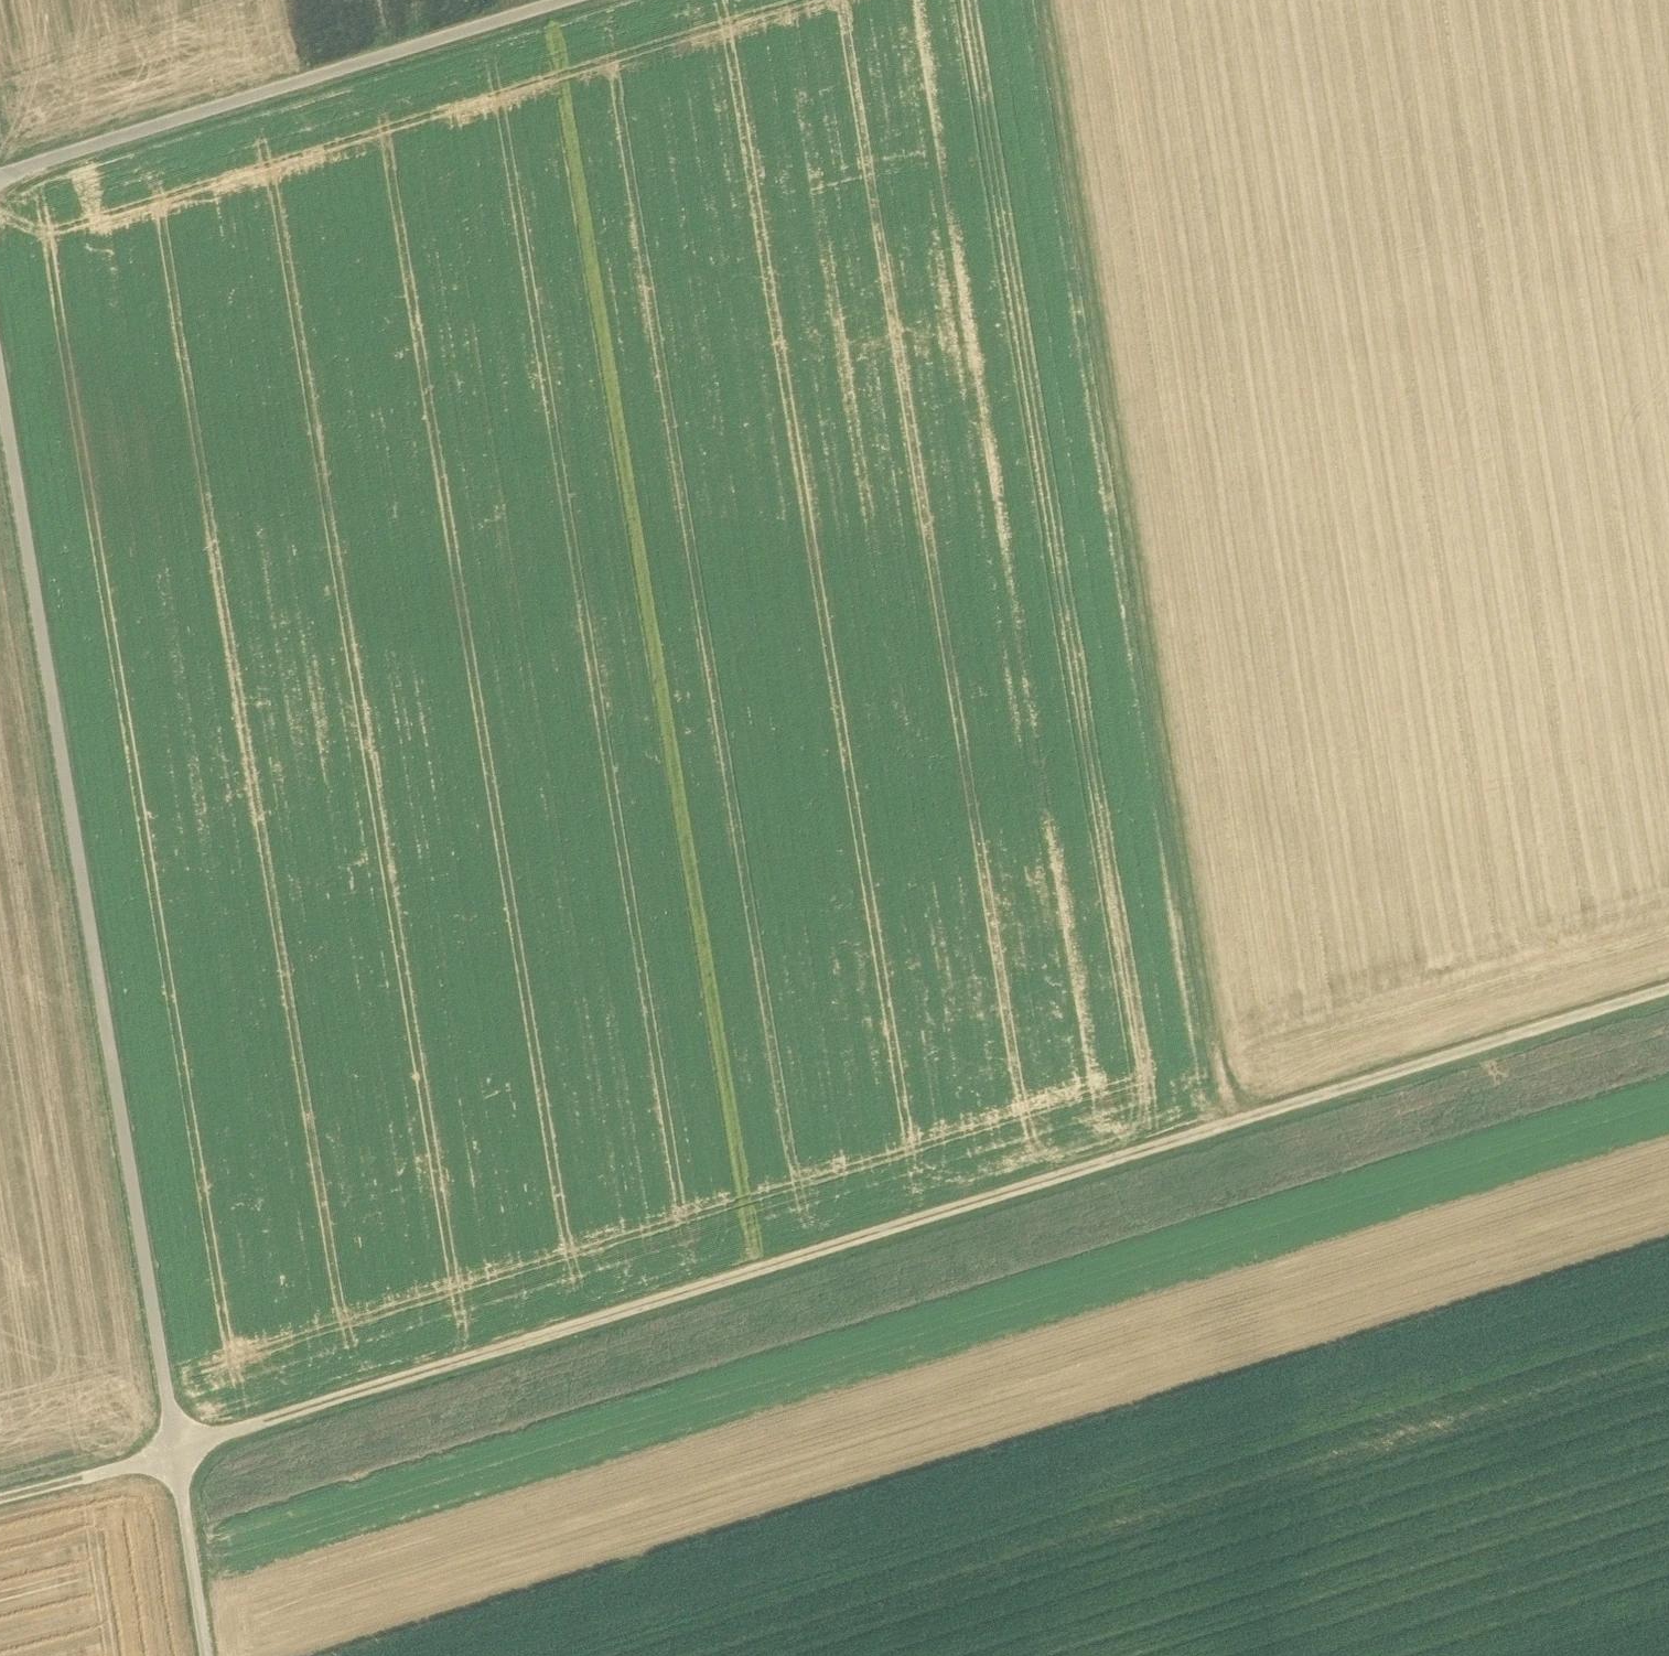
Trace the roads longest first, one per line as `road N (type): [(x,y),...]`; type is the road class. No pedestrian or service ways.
road 1 (track): [(1668,1012),(190,1465)]
road 2 (track): [(1042,0),(1225,1146)]
road 3 (track): [(0,325),(190,1465)]
road 4 (track): [(569,0),(0,179)]
road 5 (track): [(190,1465),(131,1466),(0,1499)]
road 6 (track): [(190,1465),(218,1655)]

